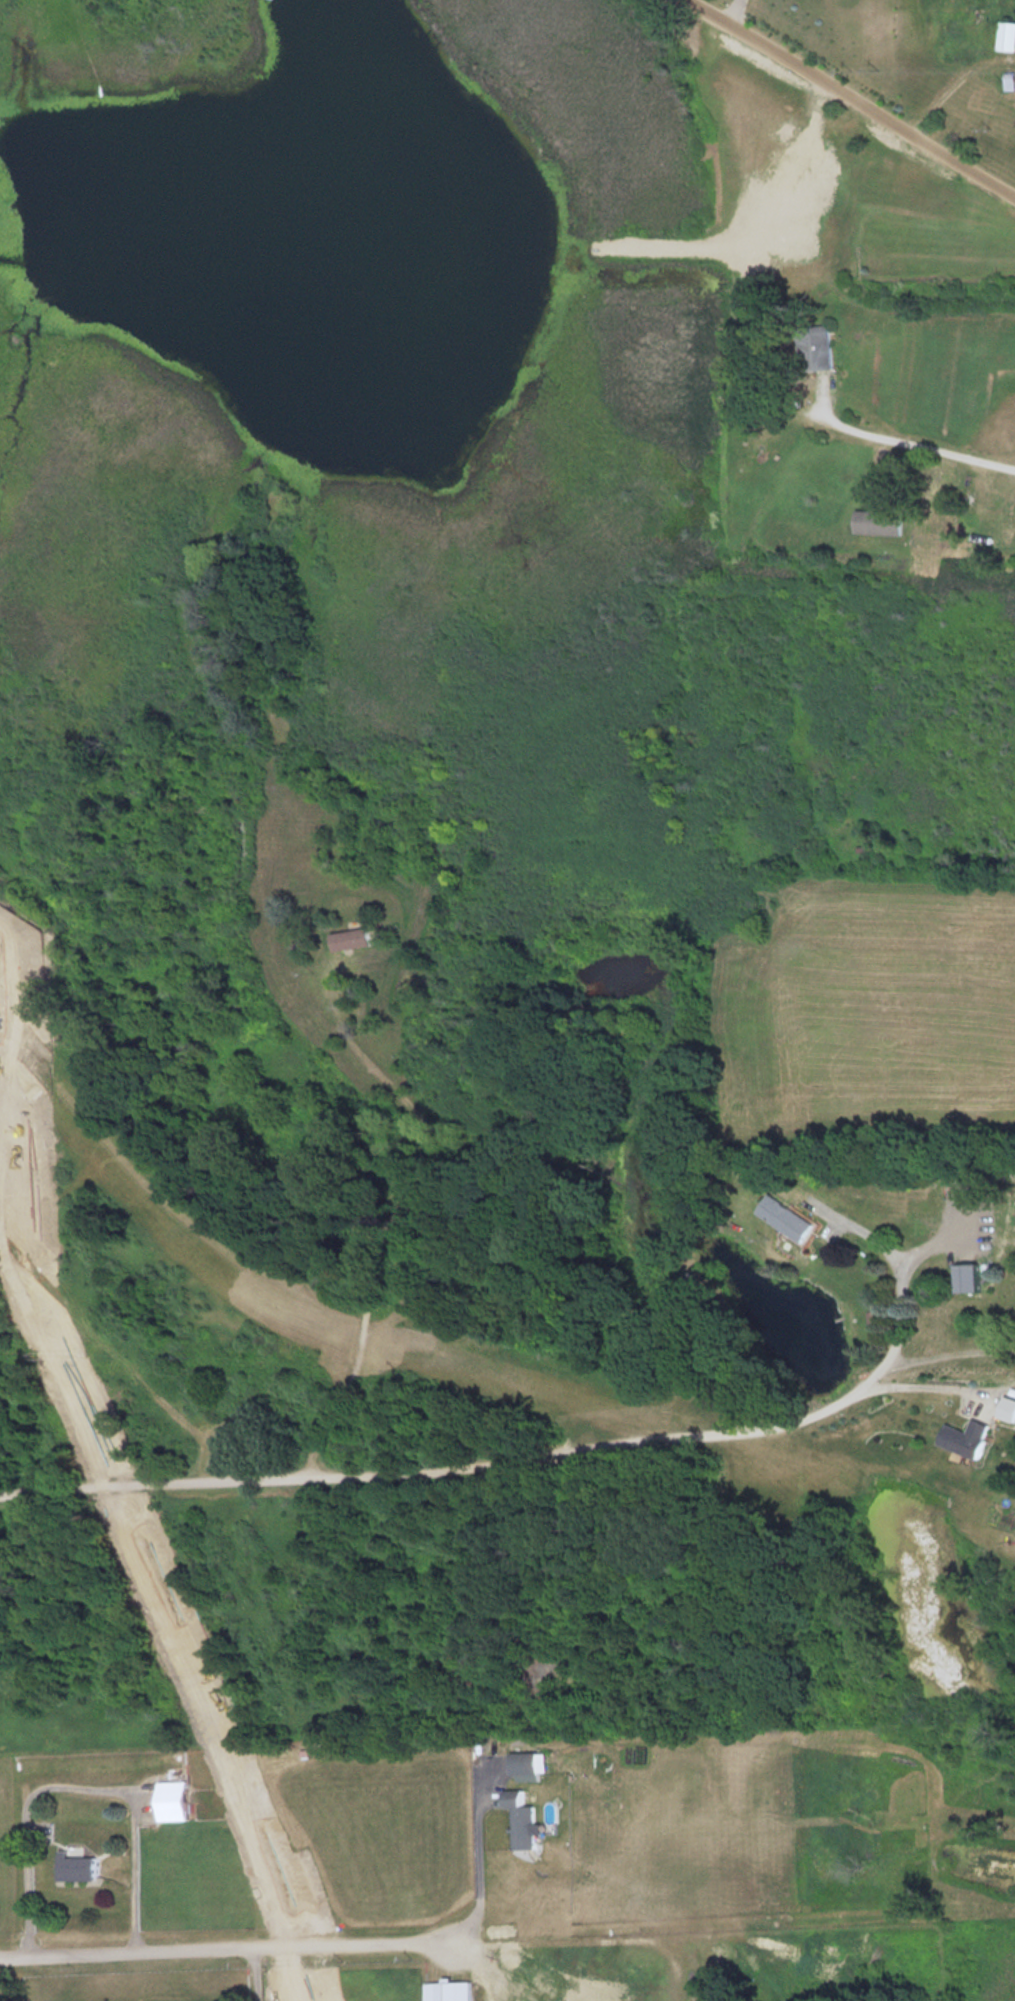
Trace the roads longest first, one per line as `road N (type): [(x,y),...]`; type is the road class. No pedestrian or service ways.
road 1 (residential): [(0,1495),(482,1466),(705,1437),(805,1414),(861,1386),(888,1357),(900,1321),(902,1257)]
road 2 (residential): [(0,1947),(424,1936)]
road 3 (residential): [(694,0),(1014,196)]
road 4 (track): [(393,1157),(359,1364),(301,1471)]

